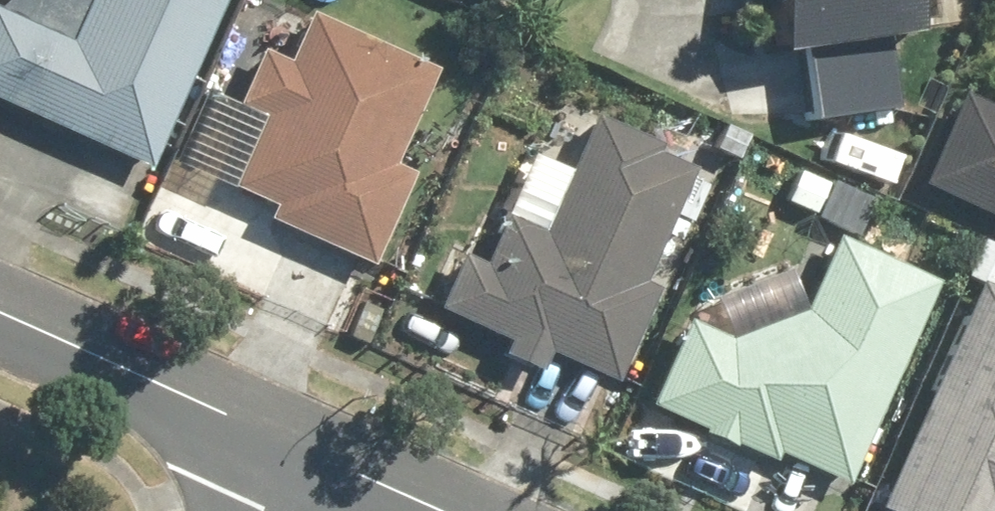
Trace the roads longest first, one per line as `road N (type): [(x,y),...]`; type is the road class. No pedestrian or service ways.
road 1 (residential): [(0,316),(291,452)]
road 2 (residential): [(291,452),(426,510)]

